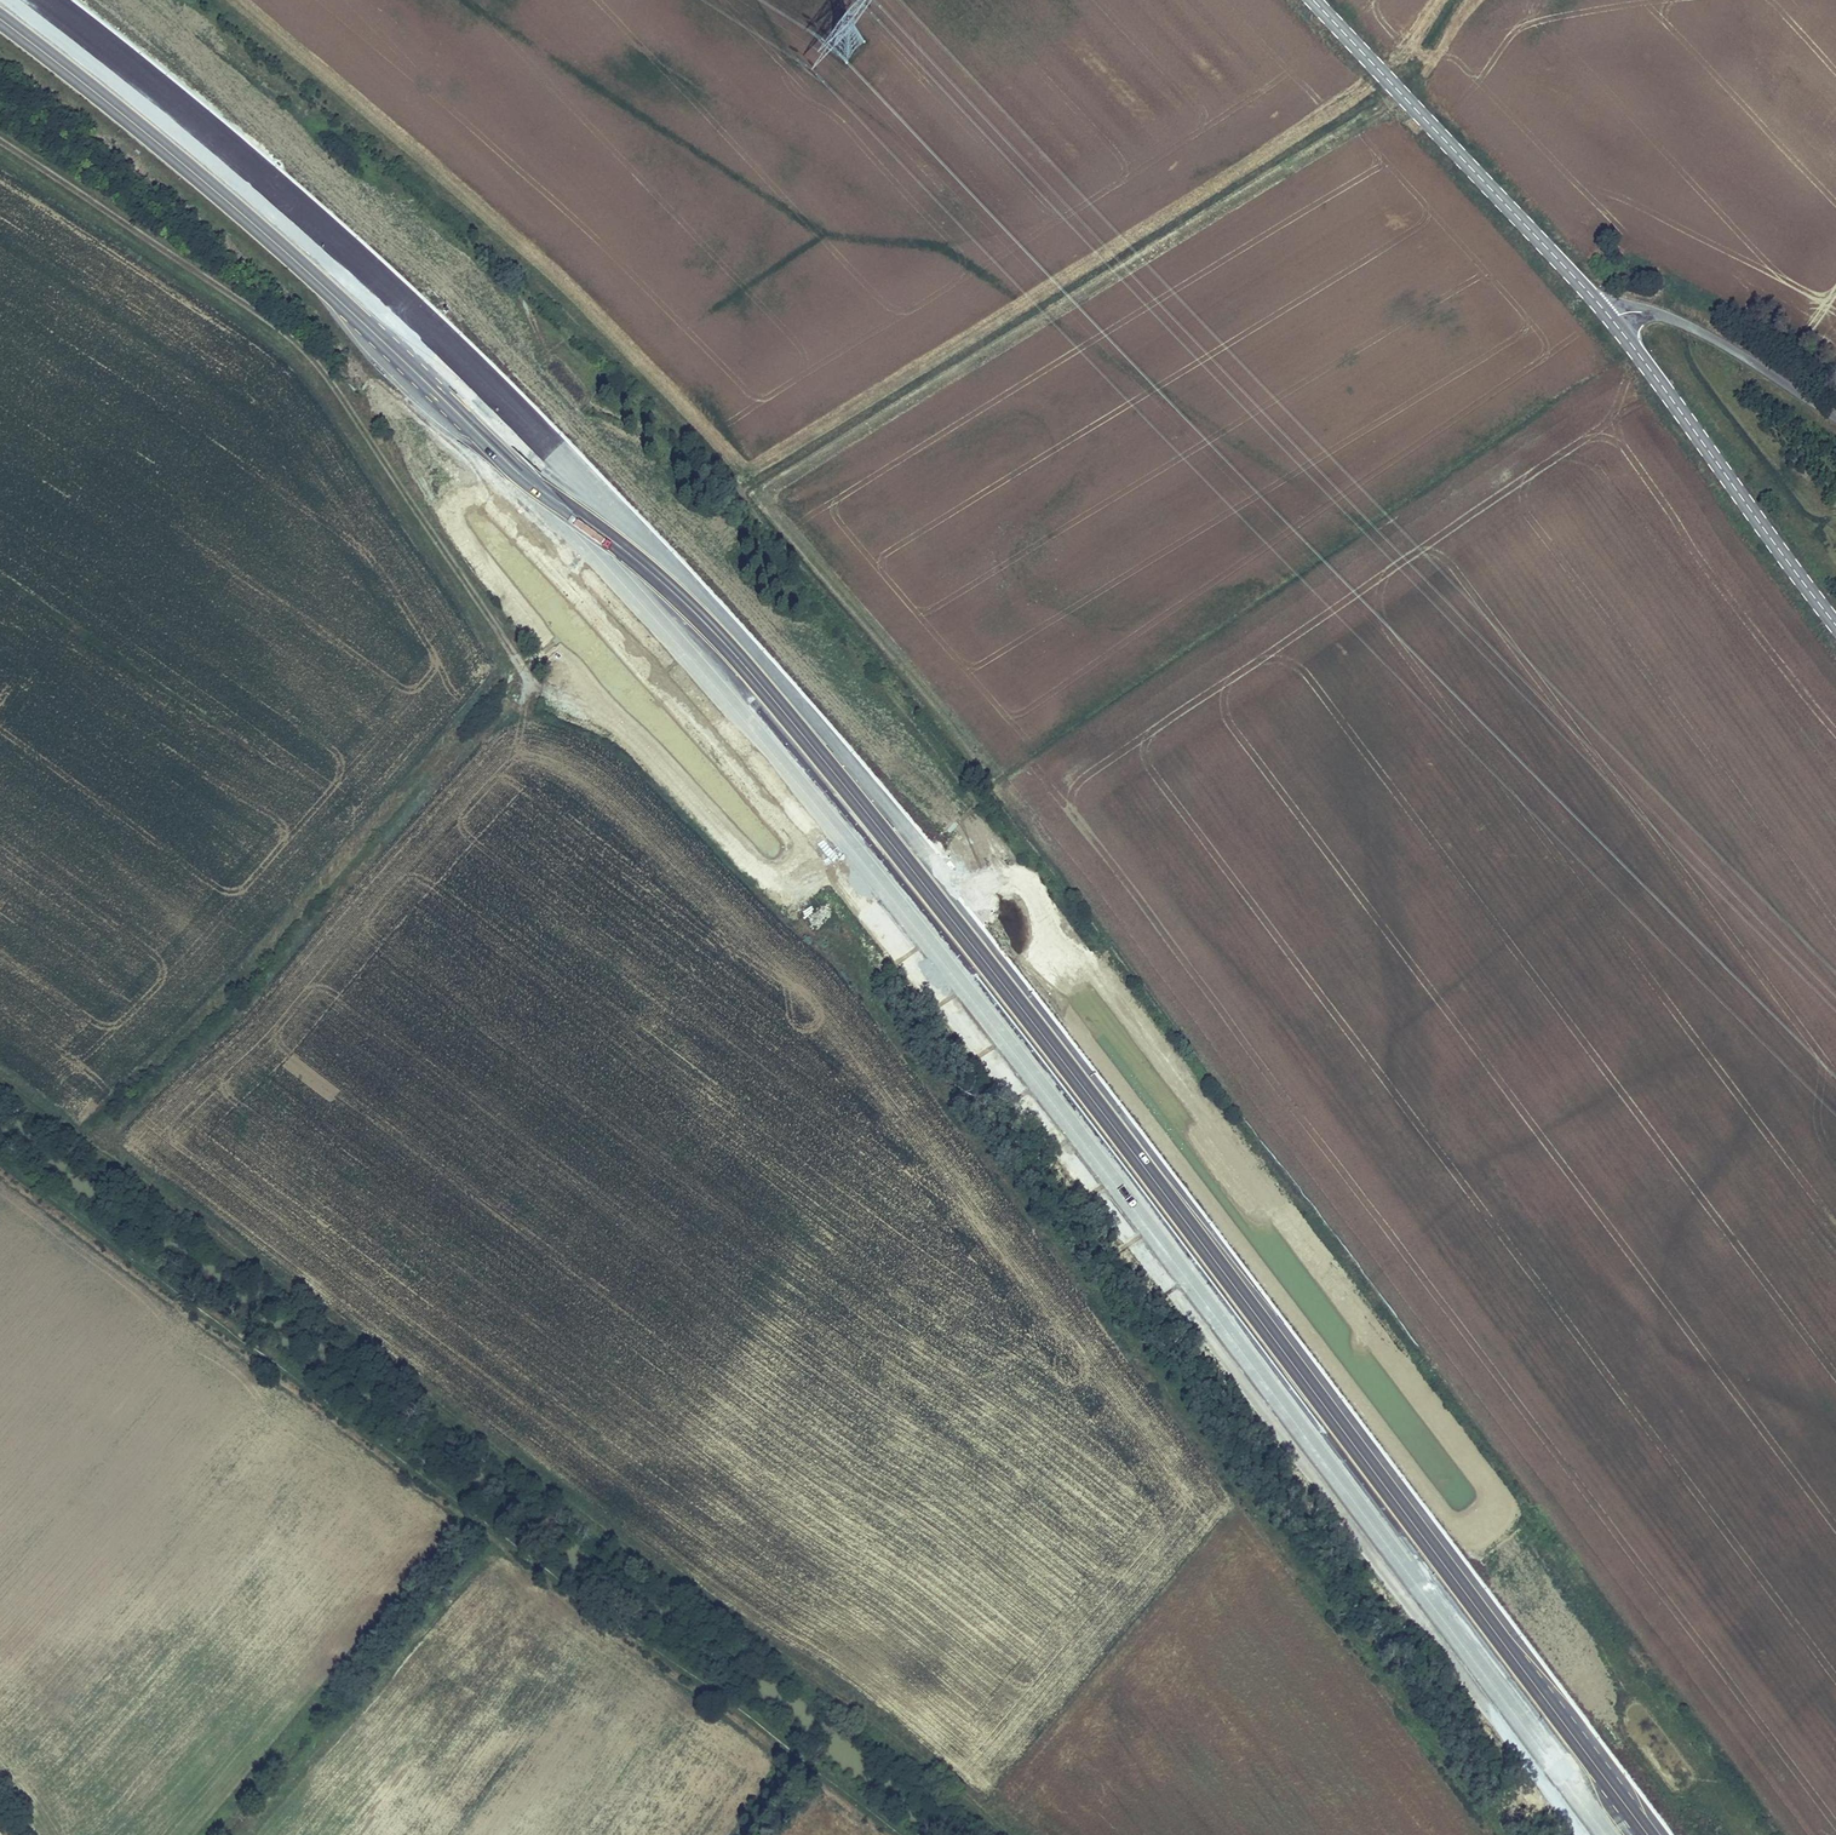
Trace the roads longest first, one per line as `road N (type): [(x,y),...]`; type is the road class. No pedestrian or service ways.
road 1 (motorway): [(1648,1834),(954,917),(669,580),(394,294),(39,0)]
road 2 (motorway): [(0,16),(210,179),(375,325),(647,600),(930,936),(1610,1834)]
road 3 (track): [(886,1834),(0,1162)]
road 4 (track): [(0,137),(279,325),(316,360),(521,665),(524,714)]
road 5 (secondary): [(1315,0),(1615,320)]
road 6 (secondary): [(1615,320),(1835,623)]
road 7 (residential): [(1615,320),(1632,311),(1663,314),(1702,329),(1835,415)]

